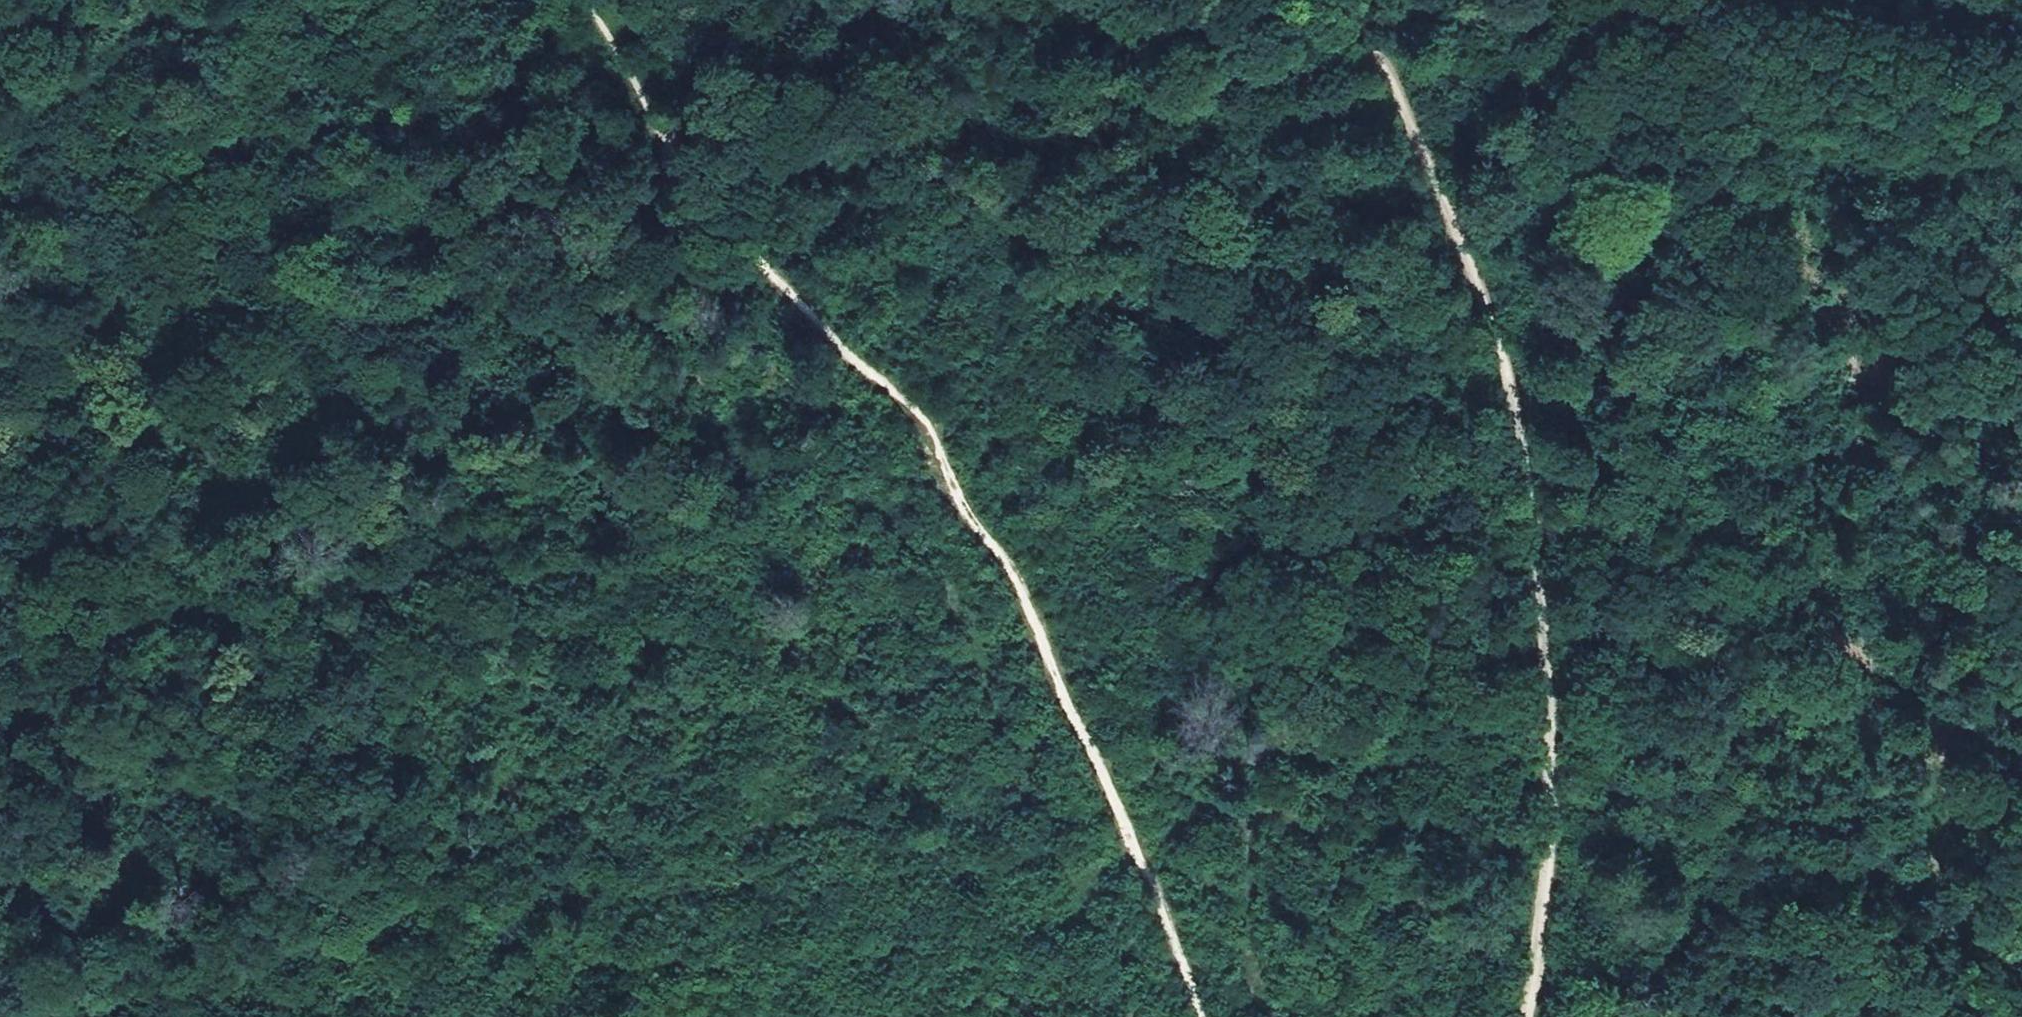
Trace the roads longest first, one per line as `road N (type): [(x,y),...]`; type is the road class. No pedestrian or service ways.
road 1 (track): [(1531,1016),(1551,910),(1556,672),(1542,527),(1507,389),(1364,0)]
road 2 (track): [(1740,0),(1741,59),(1791,203),(1784,362),(1813,474),(1819,558),(1835,606),(1940,755),(1946,835)]

